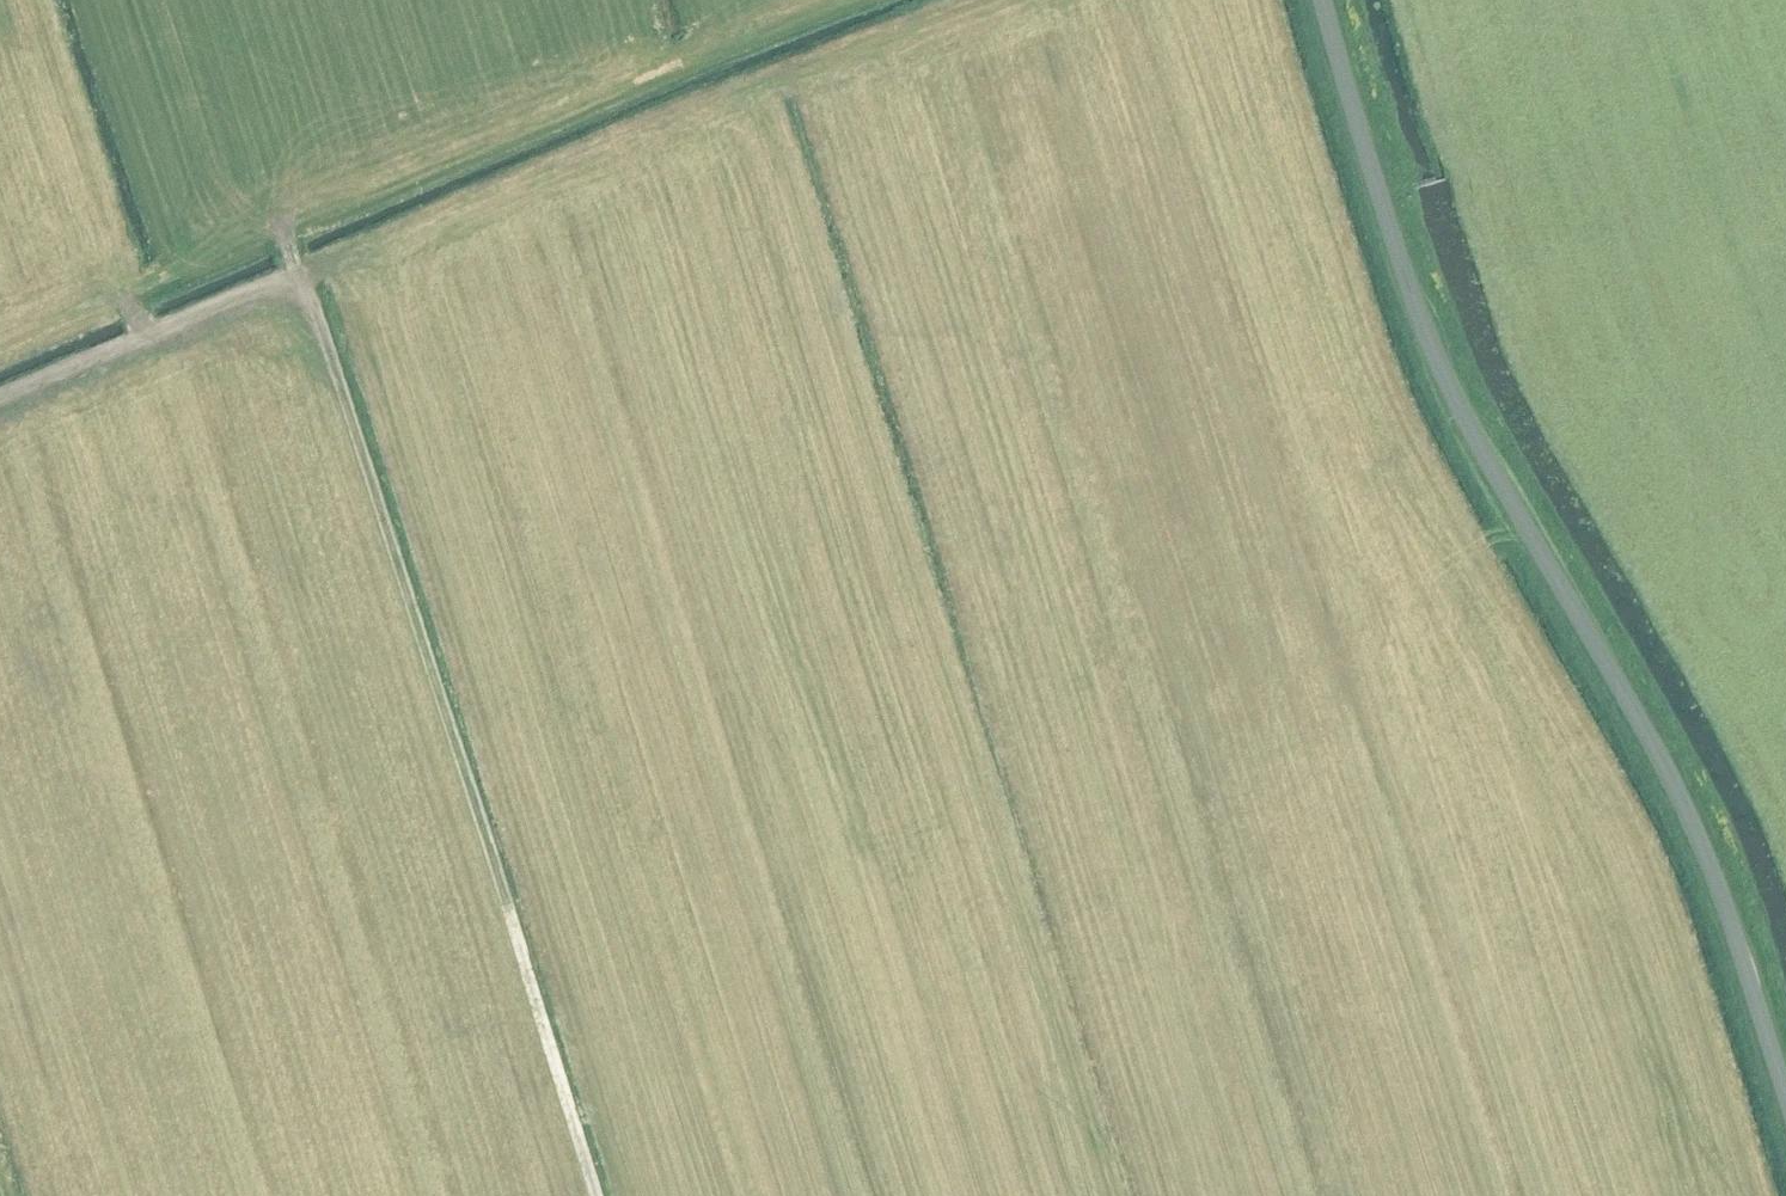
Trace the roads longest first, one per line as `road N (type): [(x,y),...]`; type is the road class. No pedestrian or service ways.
road 1 (unclassified): [(1785,1096),(1724,902),(1679,793),(1443,376),(1325,0)]

